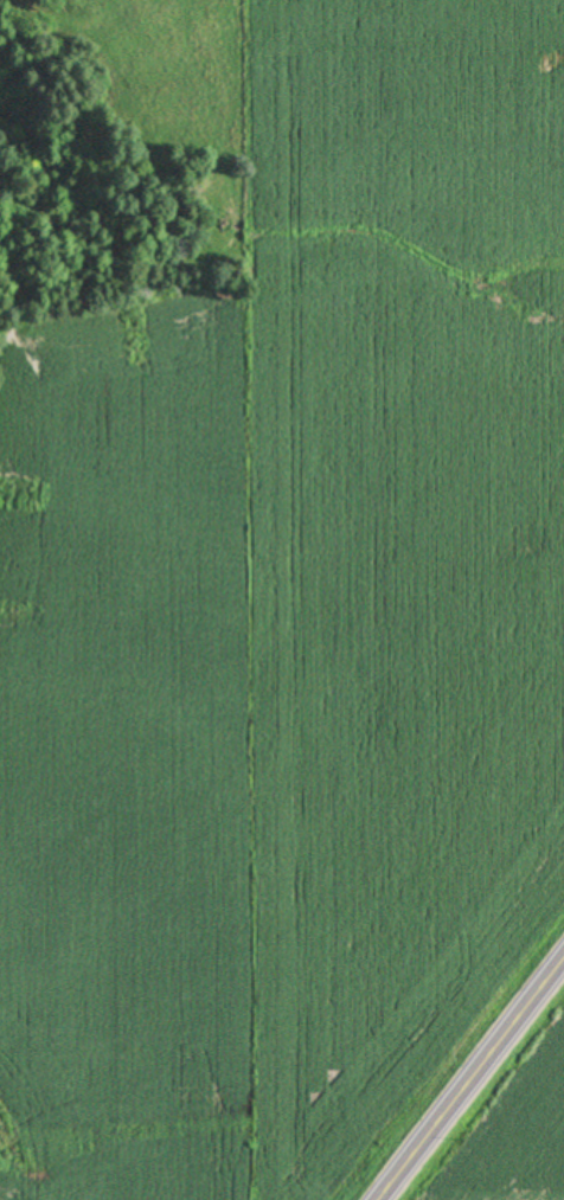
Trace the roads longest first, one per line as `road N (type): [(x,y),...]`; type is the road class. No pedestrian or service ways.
road 1 (secondary): [(370,1199),(563,944)]

